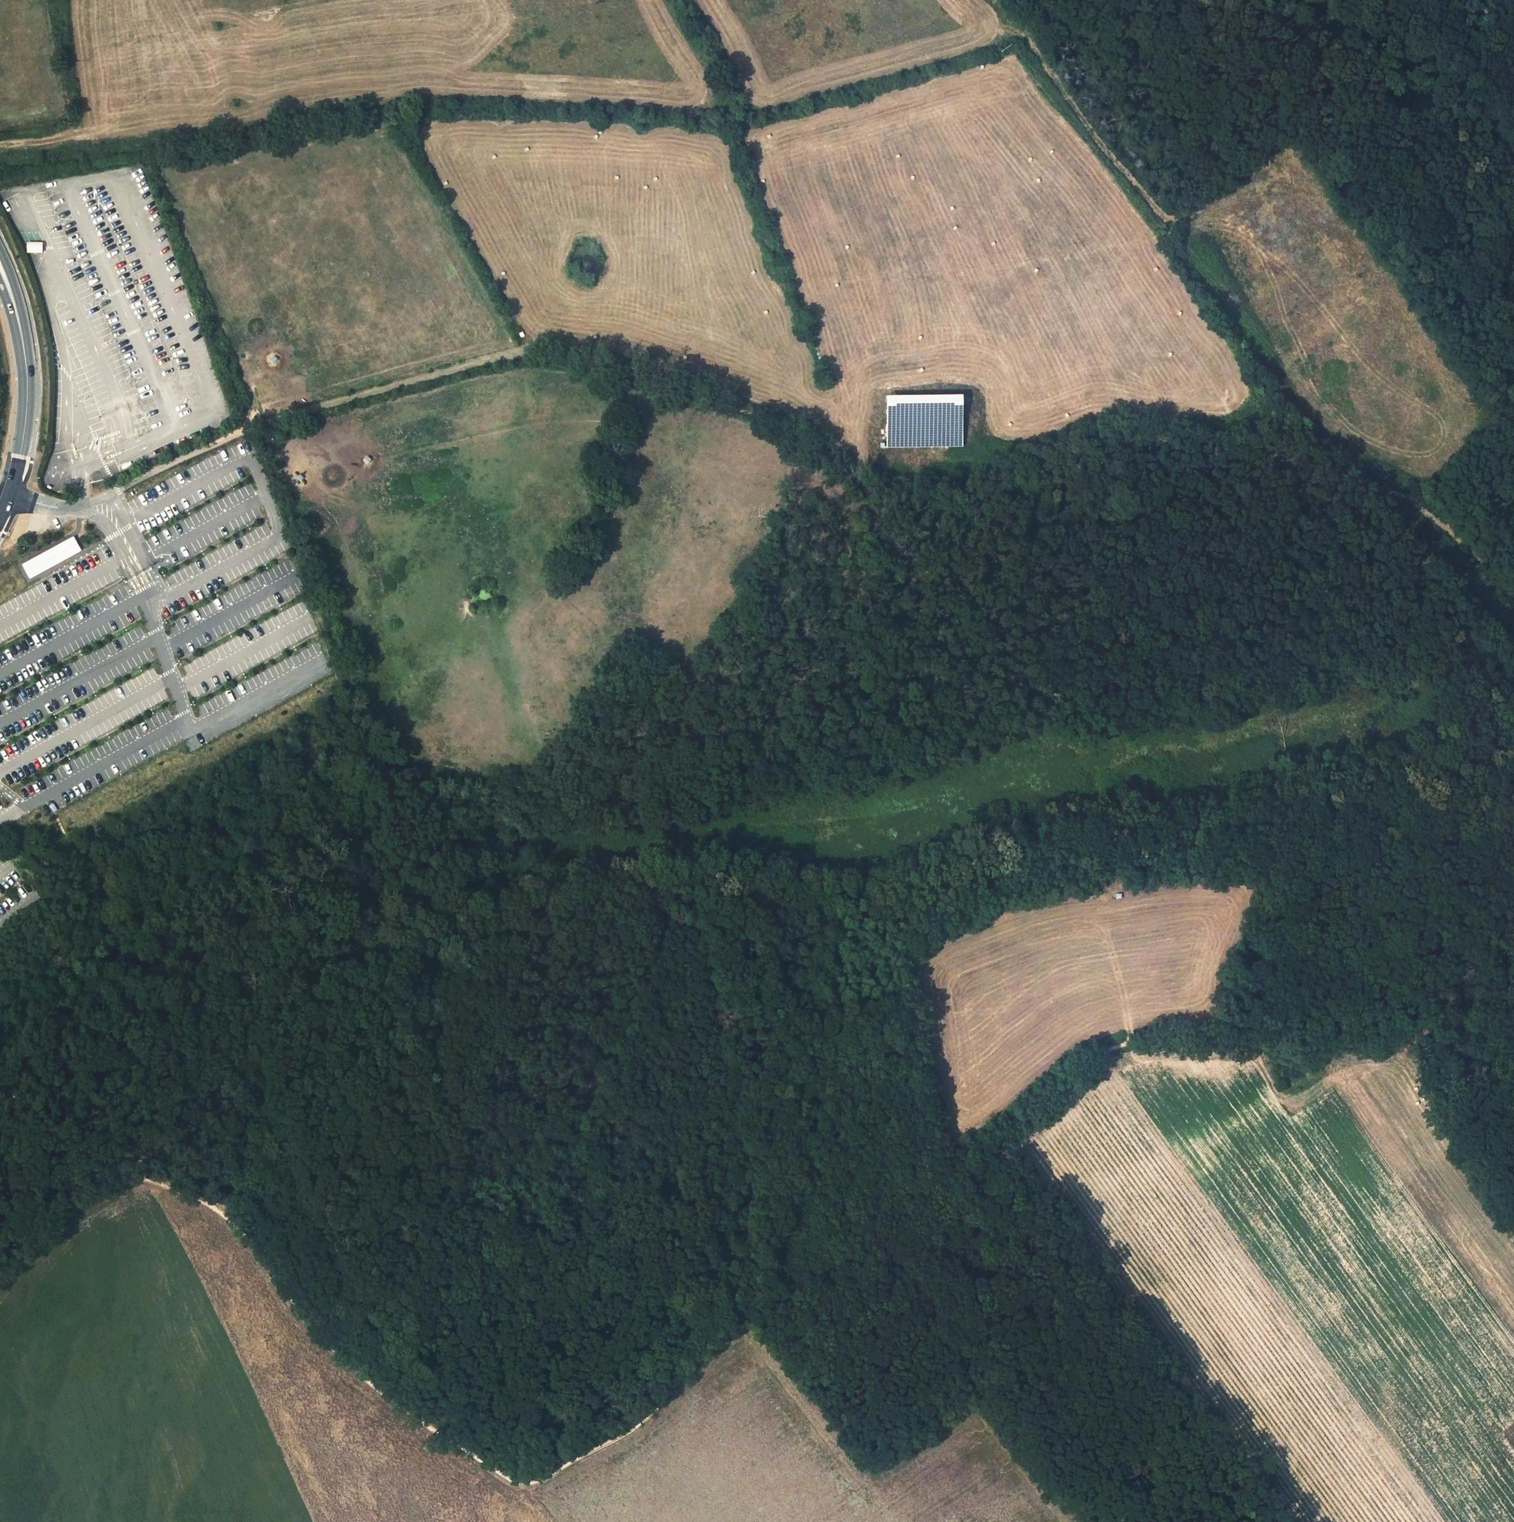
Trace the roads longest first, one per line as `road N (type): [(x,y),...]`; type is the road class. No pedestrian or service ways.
road 1 (track): [(1513,1013),(1367,1044),(1182,1027),(1107,1050),(1068,1073),(989,1146),(924,1242),(873,1265),(776,1286),(645,1417),(537,1479),(514,1479),(394,1400),(320,1337),(250,1233),(216,1204),(166,1181),(130,1175)]
road 2 (track): [(535,344),(254,425),(106,495)]
road 3 (track): [(1327,724),(1358,774),(1513,855)]
road 4 (primary): [(22,335),(25,426),(0,519)]
road 5 (track): [(130,1175),(71,1201),(0,1275)]
road 6 (track): [(1358,774),(1284,857),(1249,882)]

